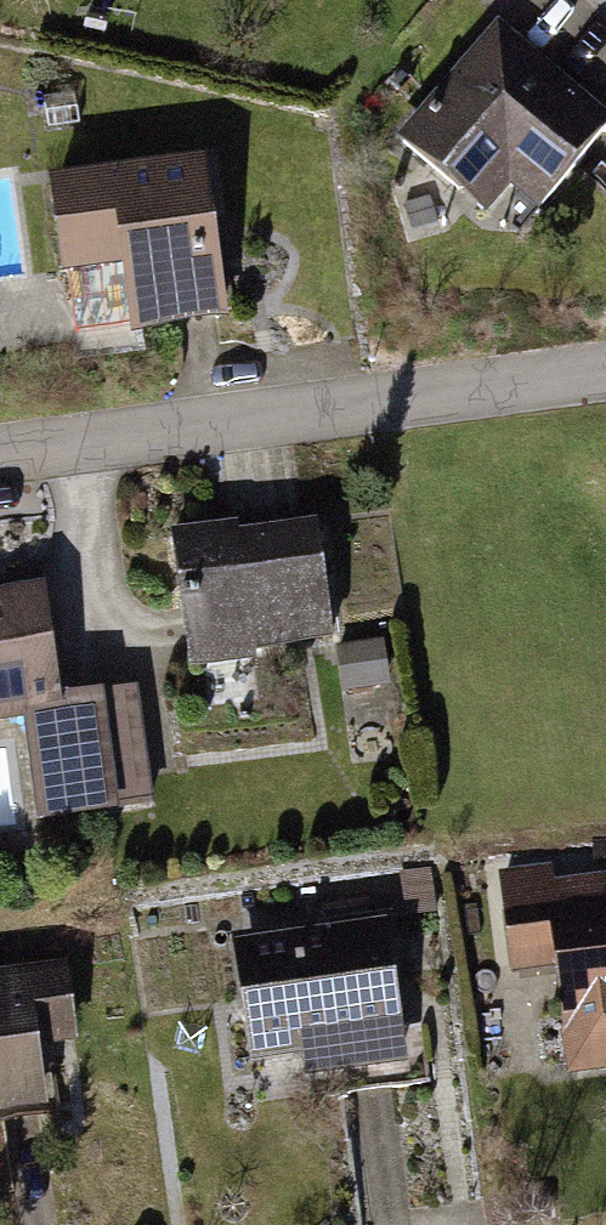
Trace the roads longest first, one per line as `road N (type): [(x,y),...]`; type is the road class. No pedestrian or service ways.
road 1 (residential): [(0,449),(605,367)]

